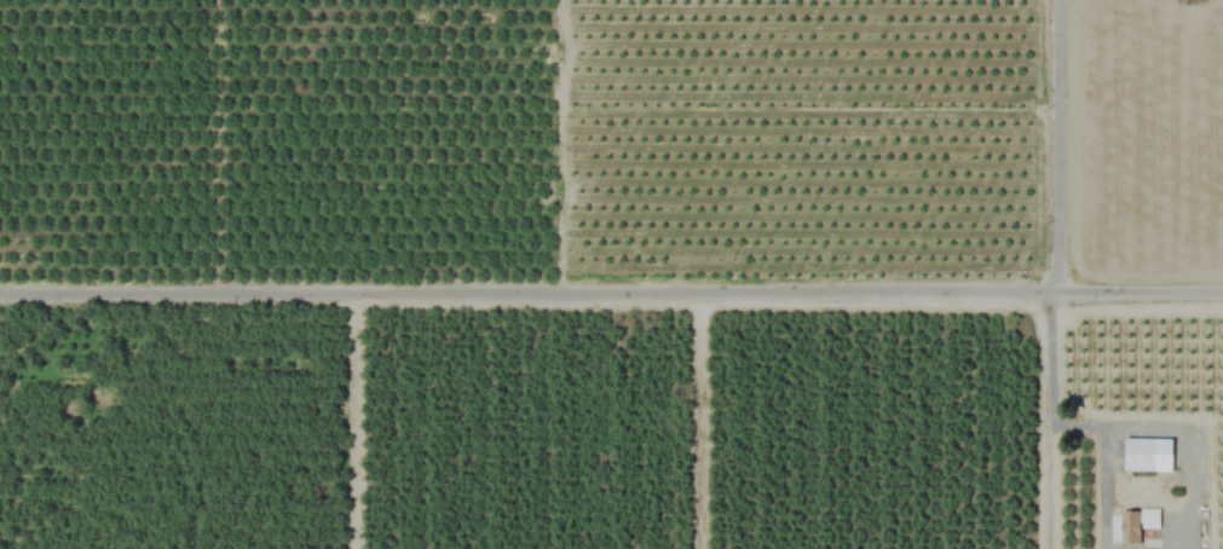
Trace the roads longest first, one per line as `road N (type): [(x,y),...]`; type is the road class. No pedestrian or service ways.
road 1 (residential): [(0,284),(1222,291)]
road 2 (residential): [(1061,0),(1050,415)]
road 3 (residential): [(1050,415),(1050,548)]

